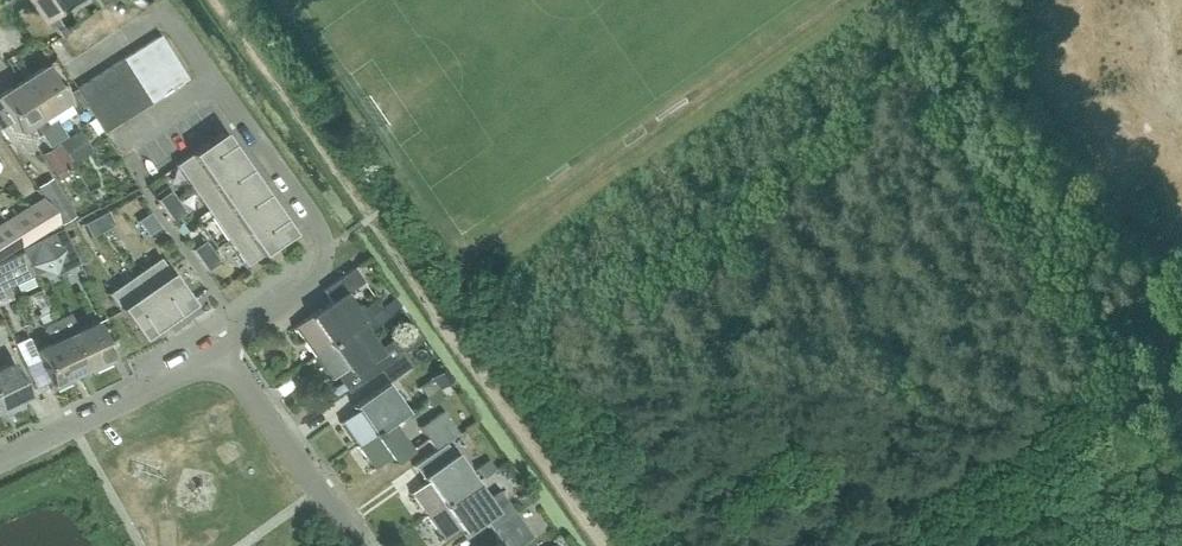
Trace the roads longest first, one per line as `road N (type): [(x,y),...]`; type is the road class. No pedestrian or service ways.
road 1 (residential): [(211,352),(327,258),(327,241),(168,12)]
road 2 (residential): [(971,545),(1181,329)]
road 3 (residential): [(357,545),(211,352)]
road 4 (residential): [(0,455),(211,352)]

